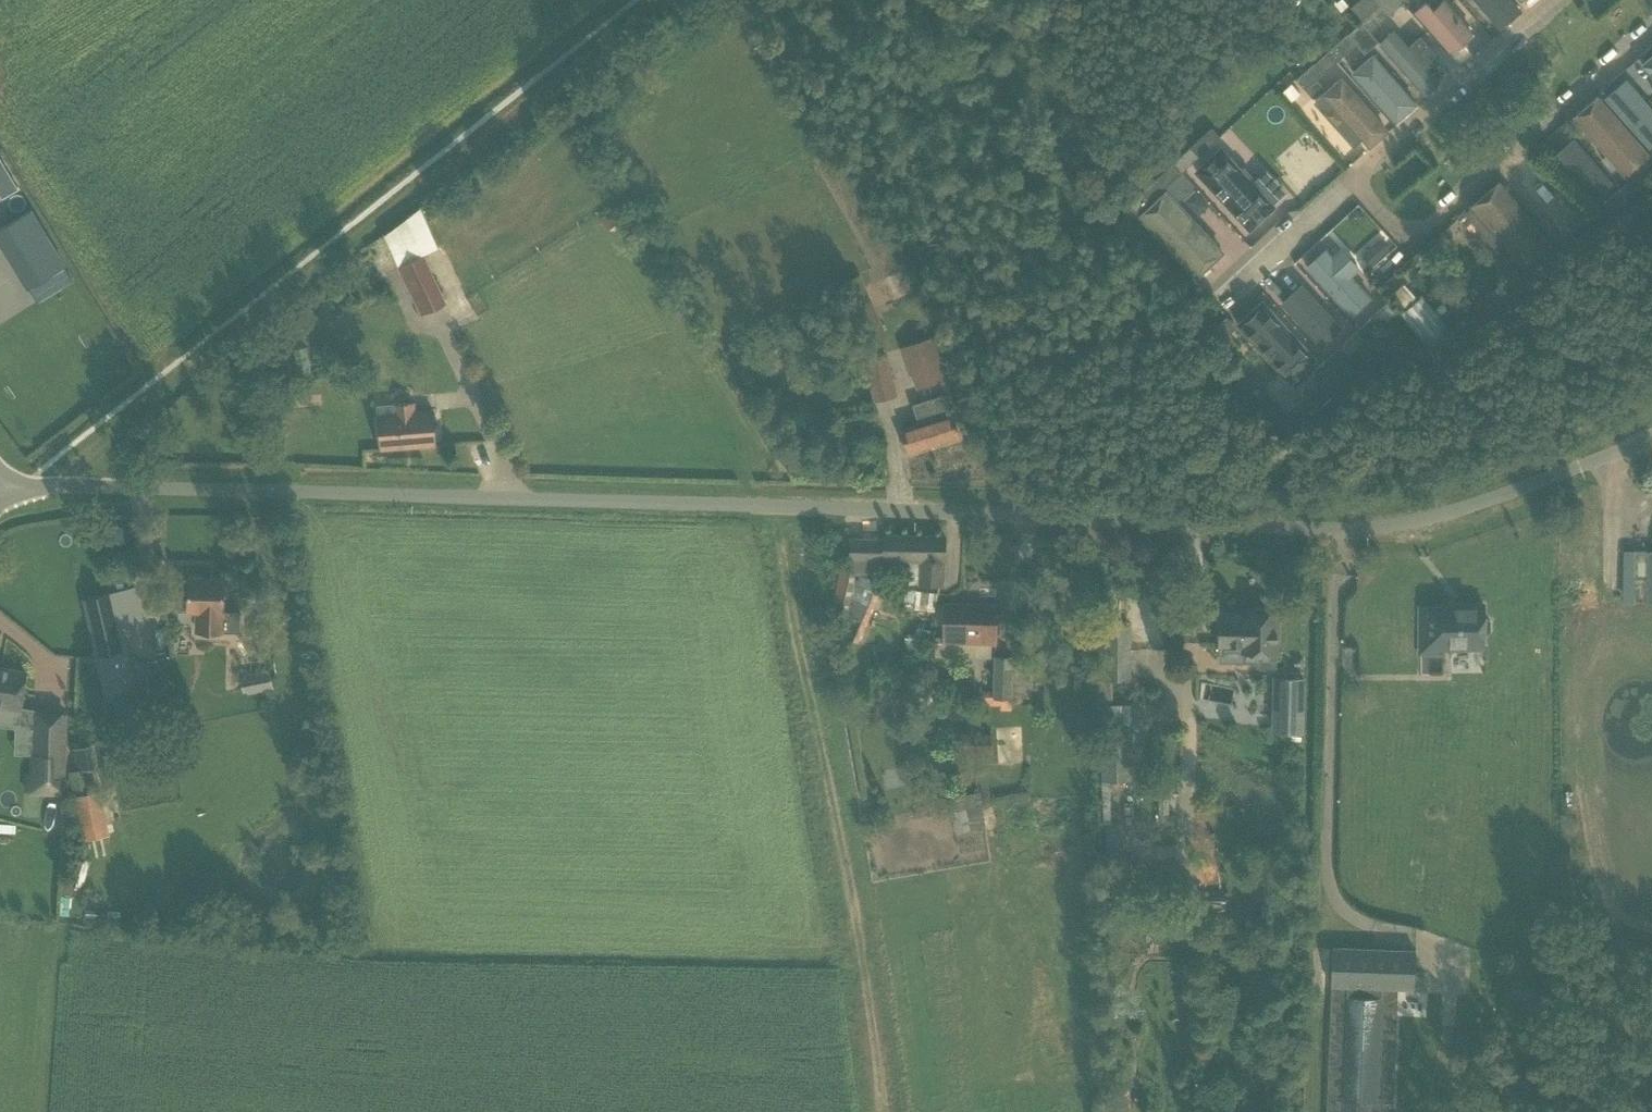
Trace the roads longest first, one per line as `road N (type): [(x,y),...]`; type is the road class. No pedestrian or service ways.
road 1 (unclassified): [(14,490),(84,486),(1318,528),(1409,522),(1651,438)]
road 2 (residential): [(1557,0),(1404,133),(1398,174),(1414,197),(1449,199),(1651,24)]

